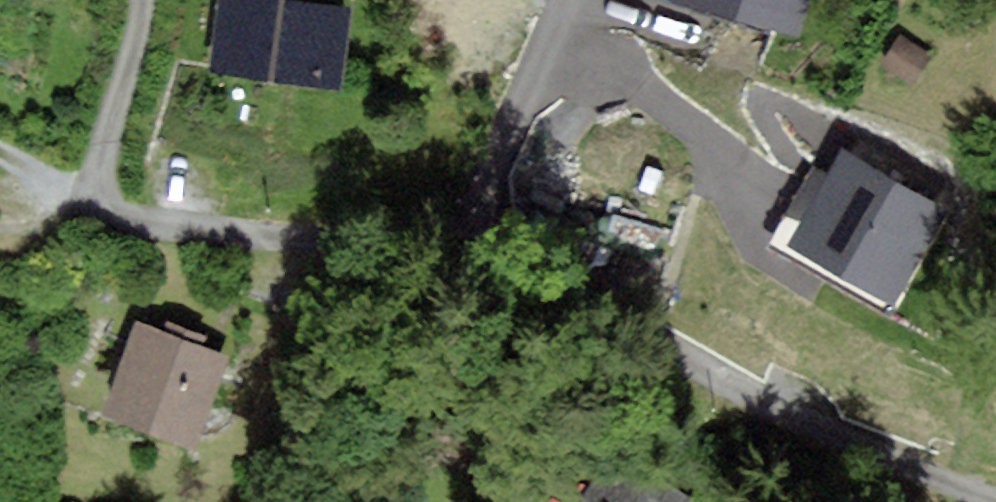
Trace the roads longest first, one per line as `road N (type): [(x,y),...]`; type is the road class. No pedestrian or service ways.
road 1 (residential): [(988,501),(608,345),(333,255),(316,242)]
road 2 (residential): [(316,242),(160,230),(83,208),(136,41),(137,0)]
road 3 (residential): [(567,0),(513,135),(457,200),(356,242),(316,242)]

